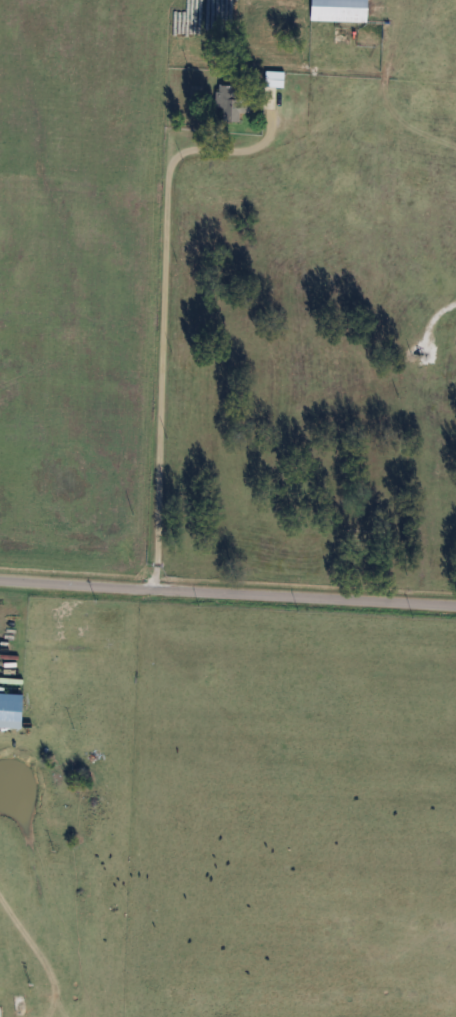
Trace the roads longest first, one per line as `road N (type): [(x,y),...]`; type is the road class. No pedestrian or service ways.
road 1 (residential): [(455,608),(0,581)]

